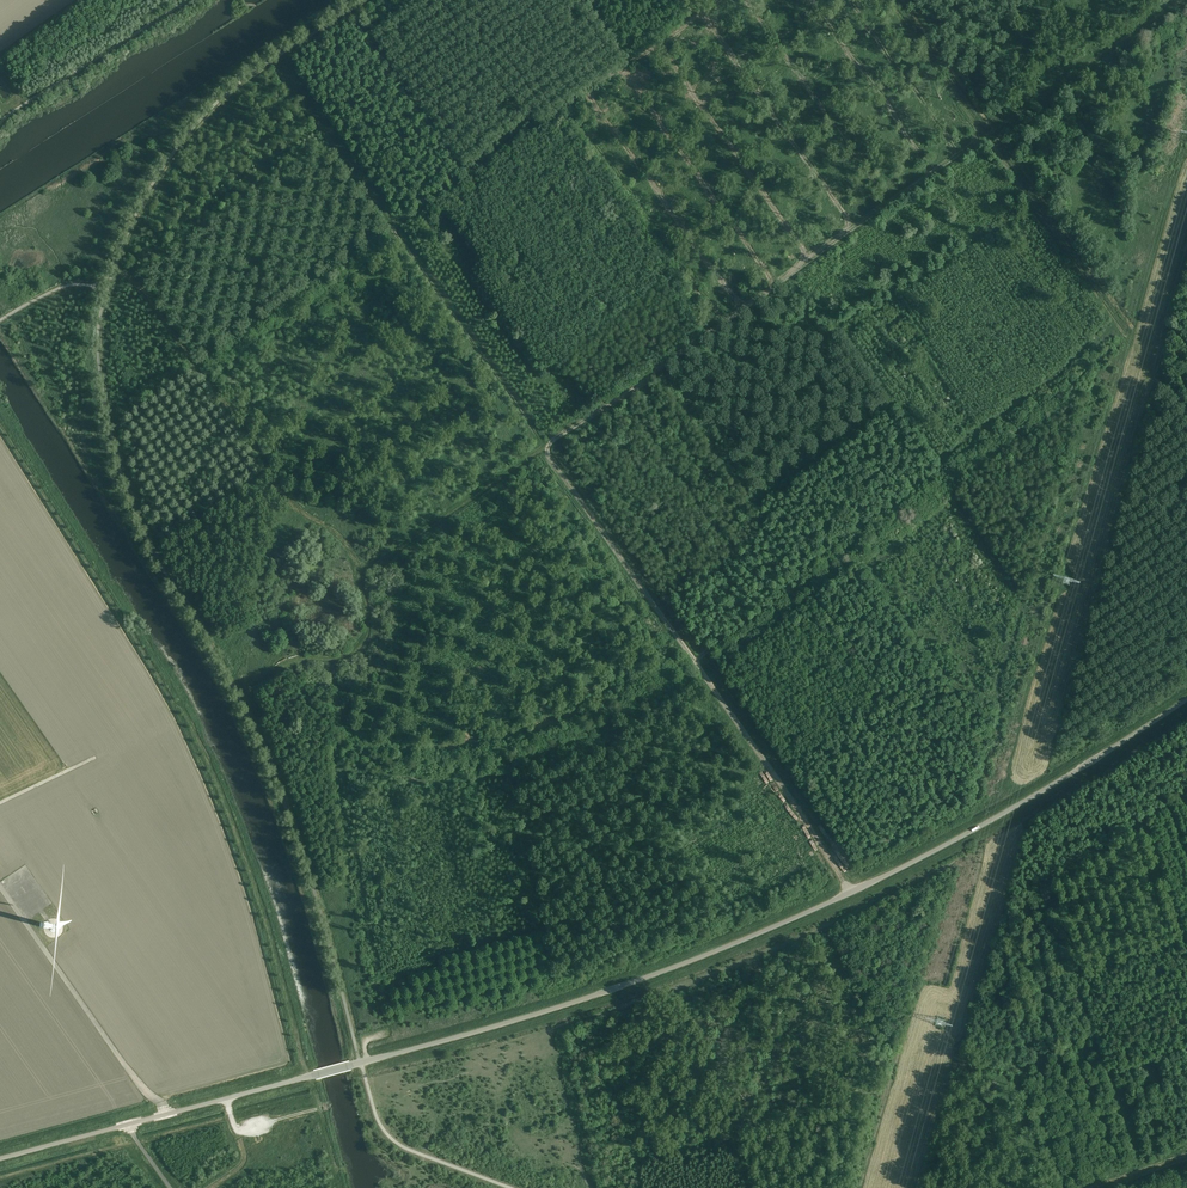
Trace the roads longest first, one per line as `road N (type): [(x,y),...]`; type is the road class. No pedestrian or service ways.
road 1 (unclassified): [(0,1159),(509,1023),(731,945),(1013,809),(1186,698)]
road 2 (track): [(272,58),(852,893)]
road 3 (track): [(1183,0),(394,553),(364,566)]
road 4 (track): [(319,1108),(267,922),(214,785),(131,630),(0,420)]
road 5 (track): [(115,269),(125,270),(160,316),(291,506),(332,531),(364,566),(369,637),(345,656),(308,669),(277,659),(249,627),(225,639),(221,662),(239,685),(261,689),(277,674)]
road 6 (track): [(892,0),(1186,424)]
road 7 (track): [(715,0),(392,227)]

